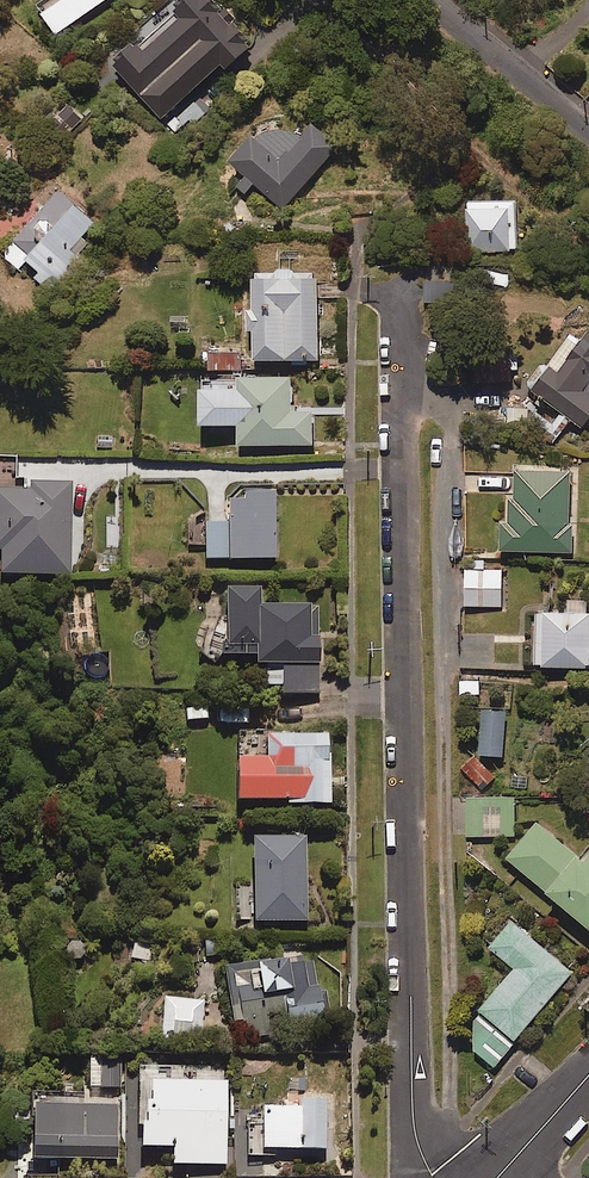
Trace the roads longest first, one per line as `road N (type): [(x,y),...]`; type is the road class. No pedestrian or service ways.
road 1 (residential): [(400,308),(412,1095),(417,1140),(433,1177)]
road 2 (residential): [(588,139),(421,0)]
road 3 (residential): [(493,1177),(588,1079)]

